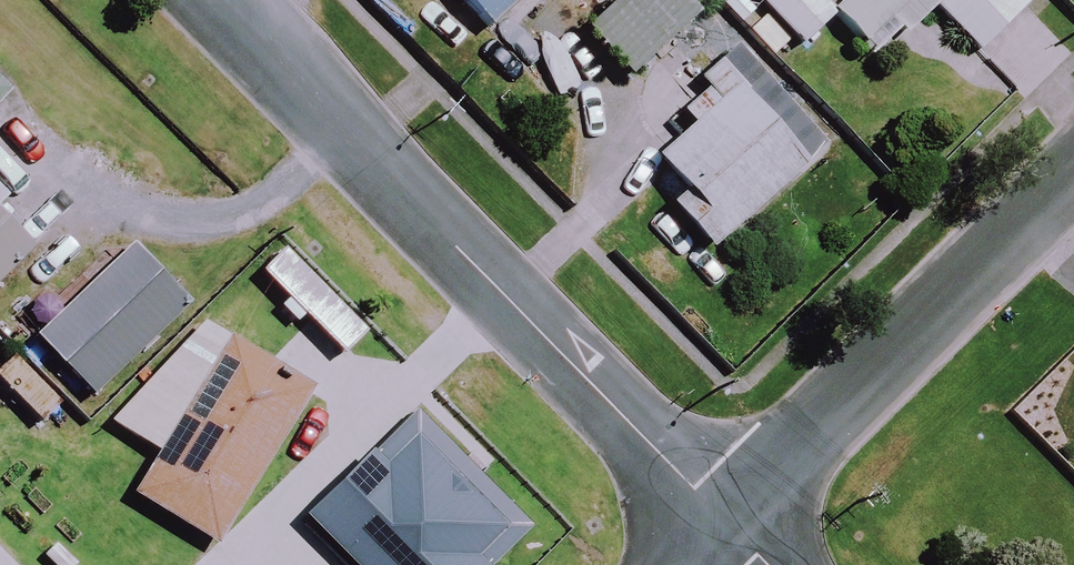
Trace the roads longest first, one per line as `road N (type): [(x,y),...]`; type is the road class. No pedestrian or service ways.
road 1 (residential): [(227,0),(724,523)]
road 2 (residential): [(1073,175),(724,523)]

